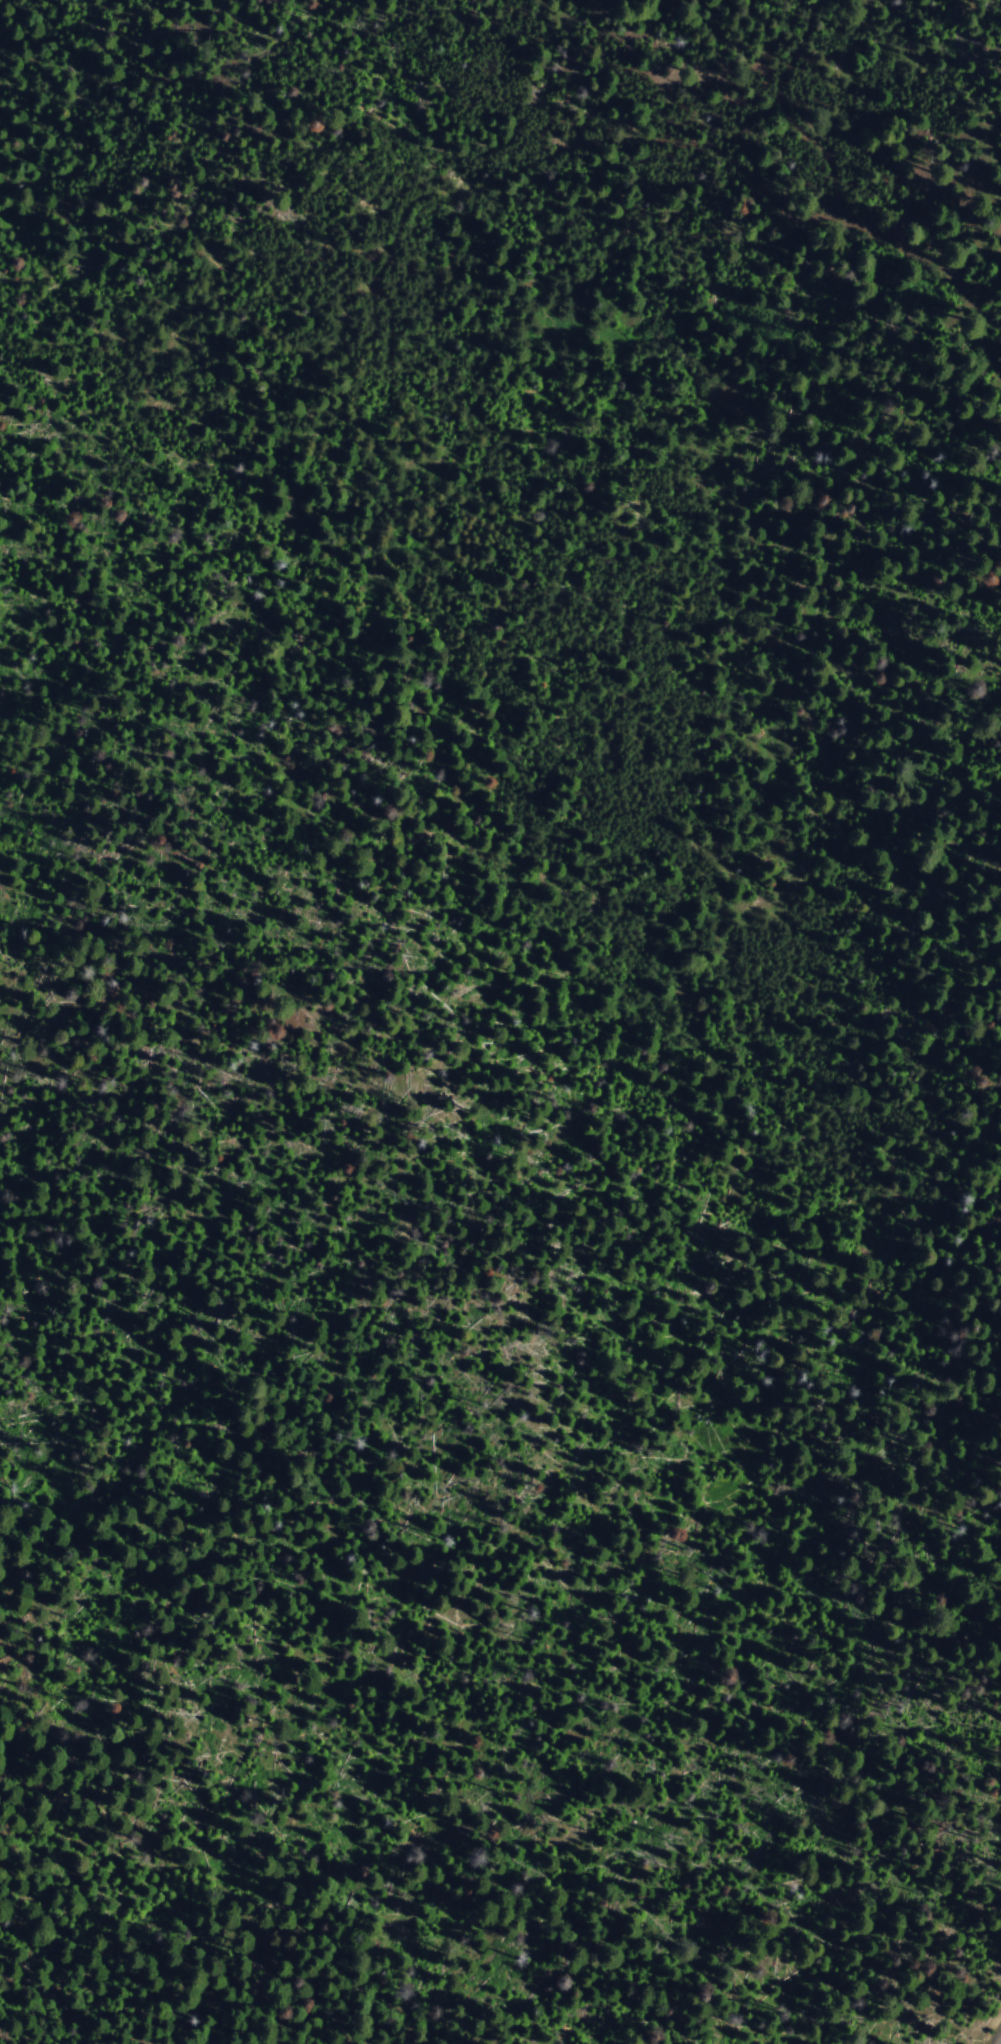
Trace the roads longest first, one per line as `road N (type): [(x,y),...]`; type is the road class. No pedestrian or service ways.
road 1 (track): [(1000,353),(965,346),(923,305),(875,131),(873,0)]

